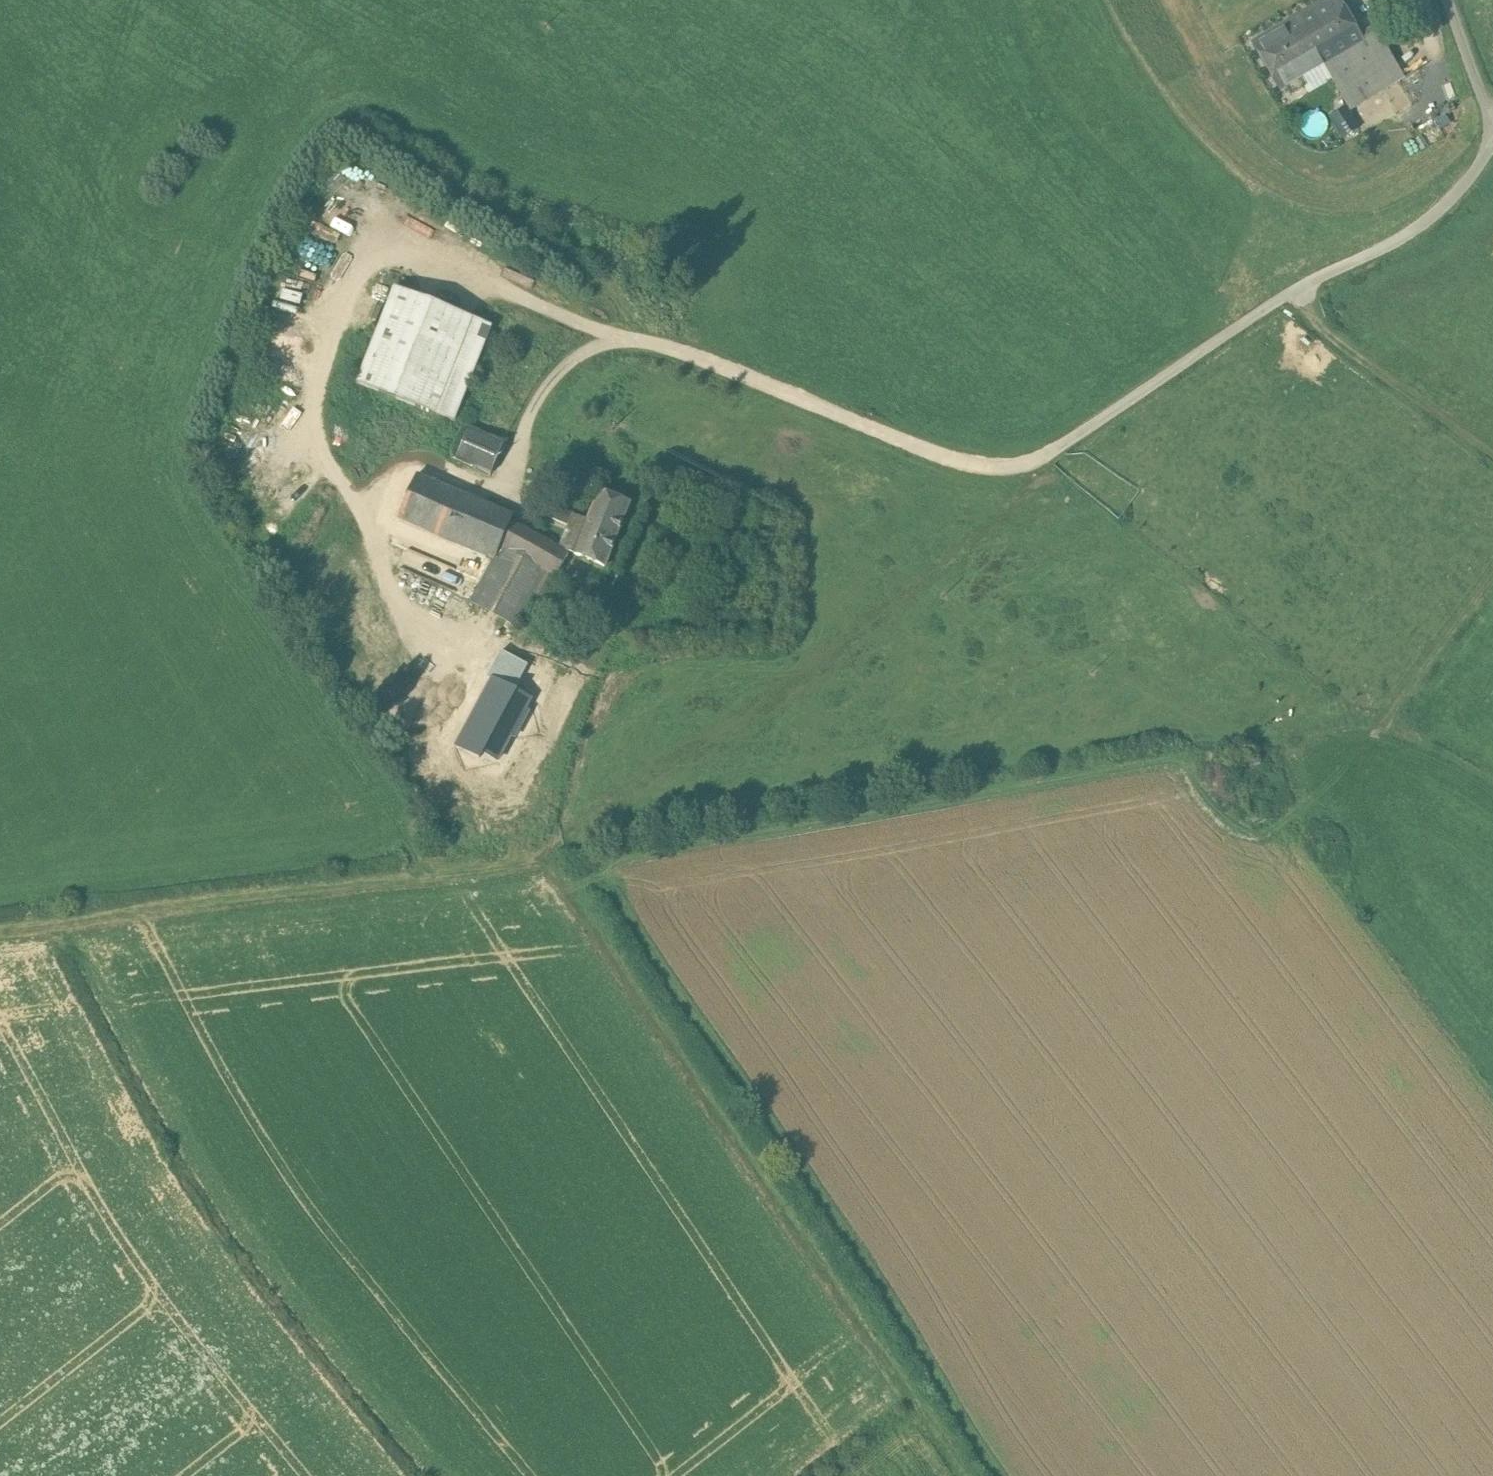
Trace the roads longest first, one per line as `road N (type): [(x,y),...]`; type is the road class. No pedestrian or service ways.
road 1 (track): [(531,858),(0,925)]
road 2 (unclassified): [(1068,443),(1307,284),(1437,216),(1492,140)]
road 3 (unclassified): [(1448,0),(1492,130)]

